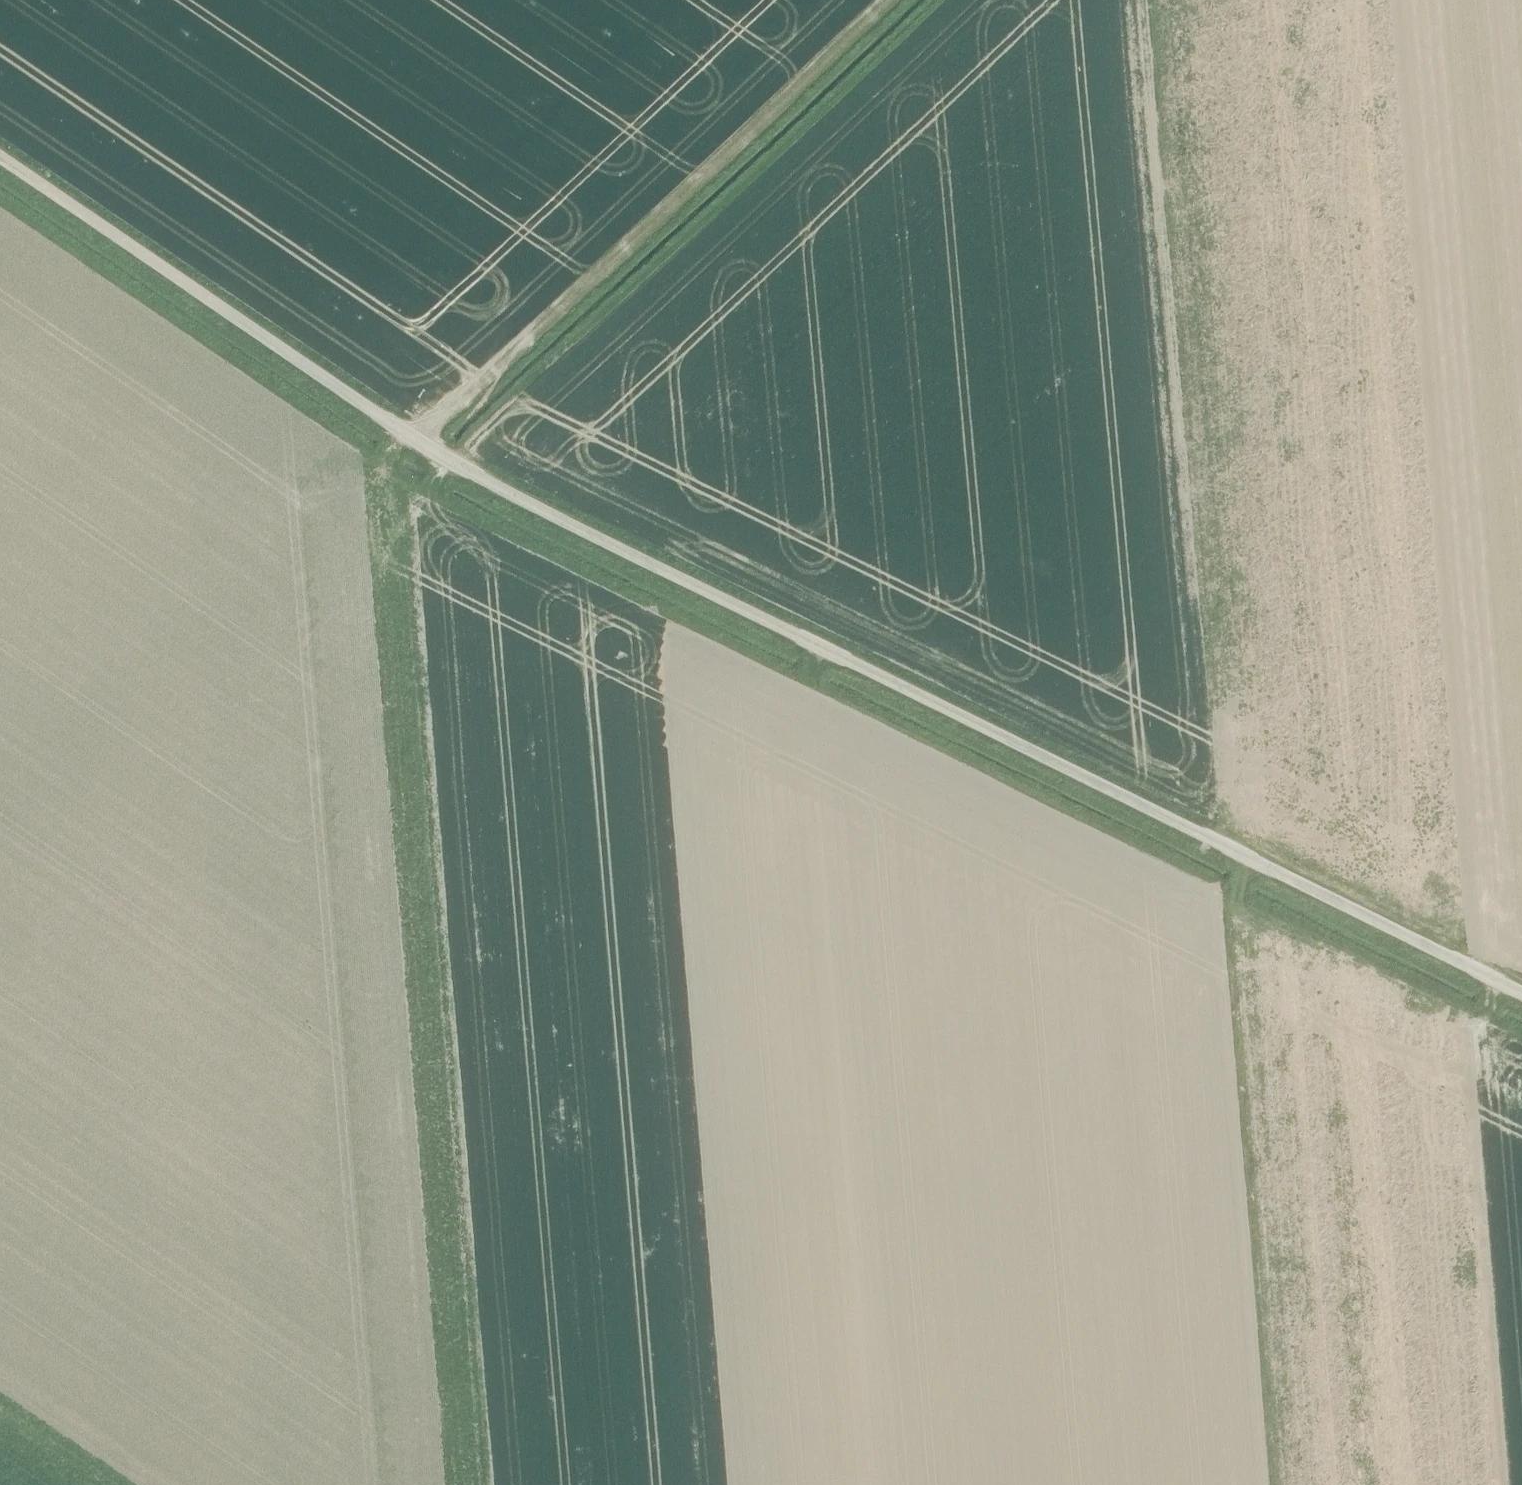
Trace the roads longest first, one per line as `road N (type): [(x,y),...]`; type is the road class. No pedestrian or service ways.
road 1 (unclassified): [(1521,994),(454,464),(0,158)]
road 2 (track): [(418,440),(888,0)]

